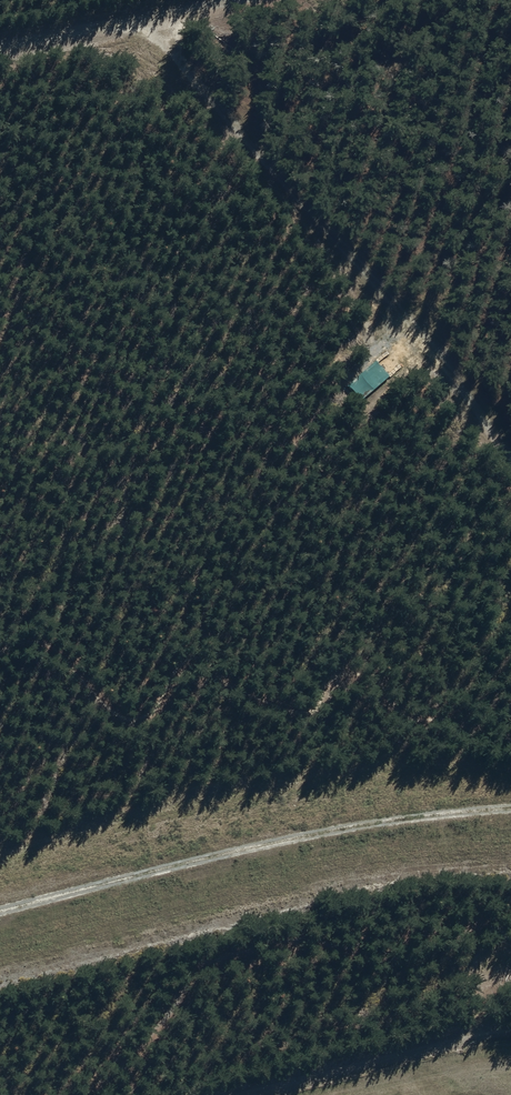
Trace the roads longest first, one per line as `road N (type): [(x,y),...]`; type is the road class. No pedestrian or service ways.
road 1 (track): [(510,447),(147,22)]
road 2 (track): [(0,910),(337,829),(510,807)]
road 3 (track): [(216,1094),(482,1029),(510,1030)]
road 4 (unclassified): [(0,51),(243,0)]

